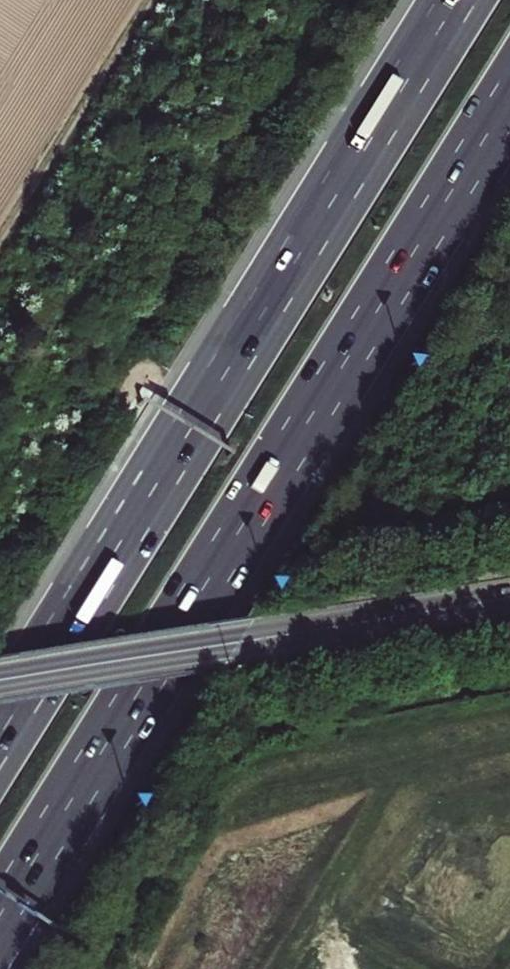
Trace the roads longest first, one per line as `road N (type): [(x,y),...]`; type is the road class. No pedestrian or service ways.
road 1 (motorway): [(0,905),(509,94)]
road 2 (motorway): [(459,0),(0,741)]
road 3 (tertiary): [(509,596),(0,678)]
road 4 (track): [(0,240),(151,0)]

